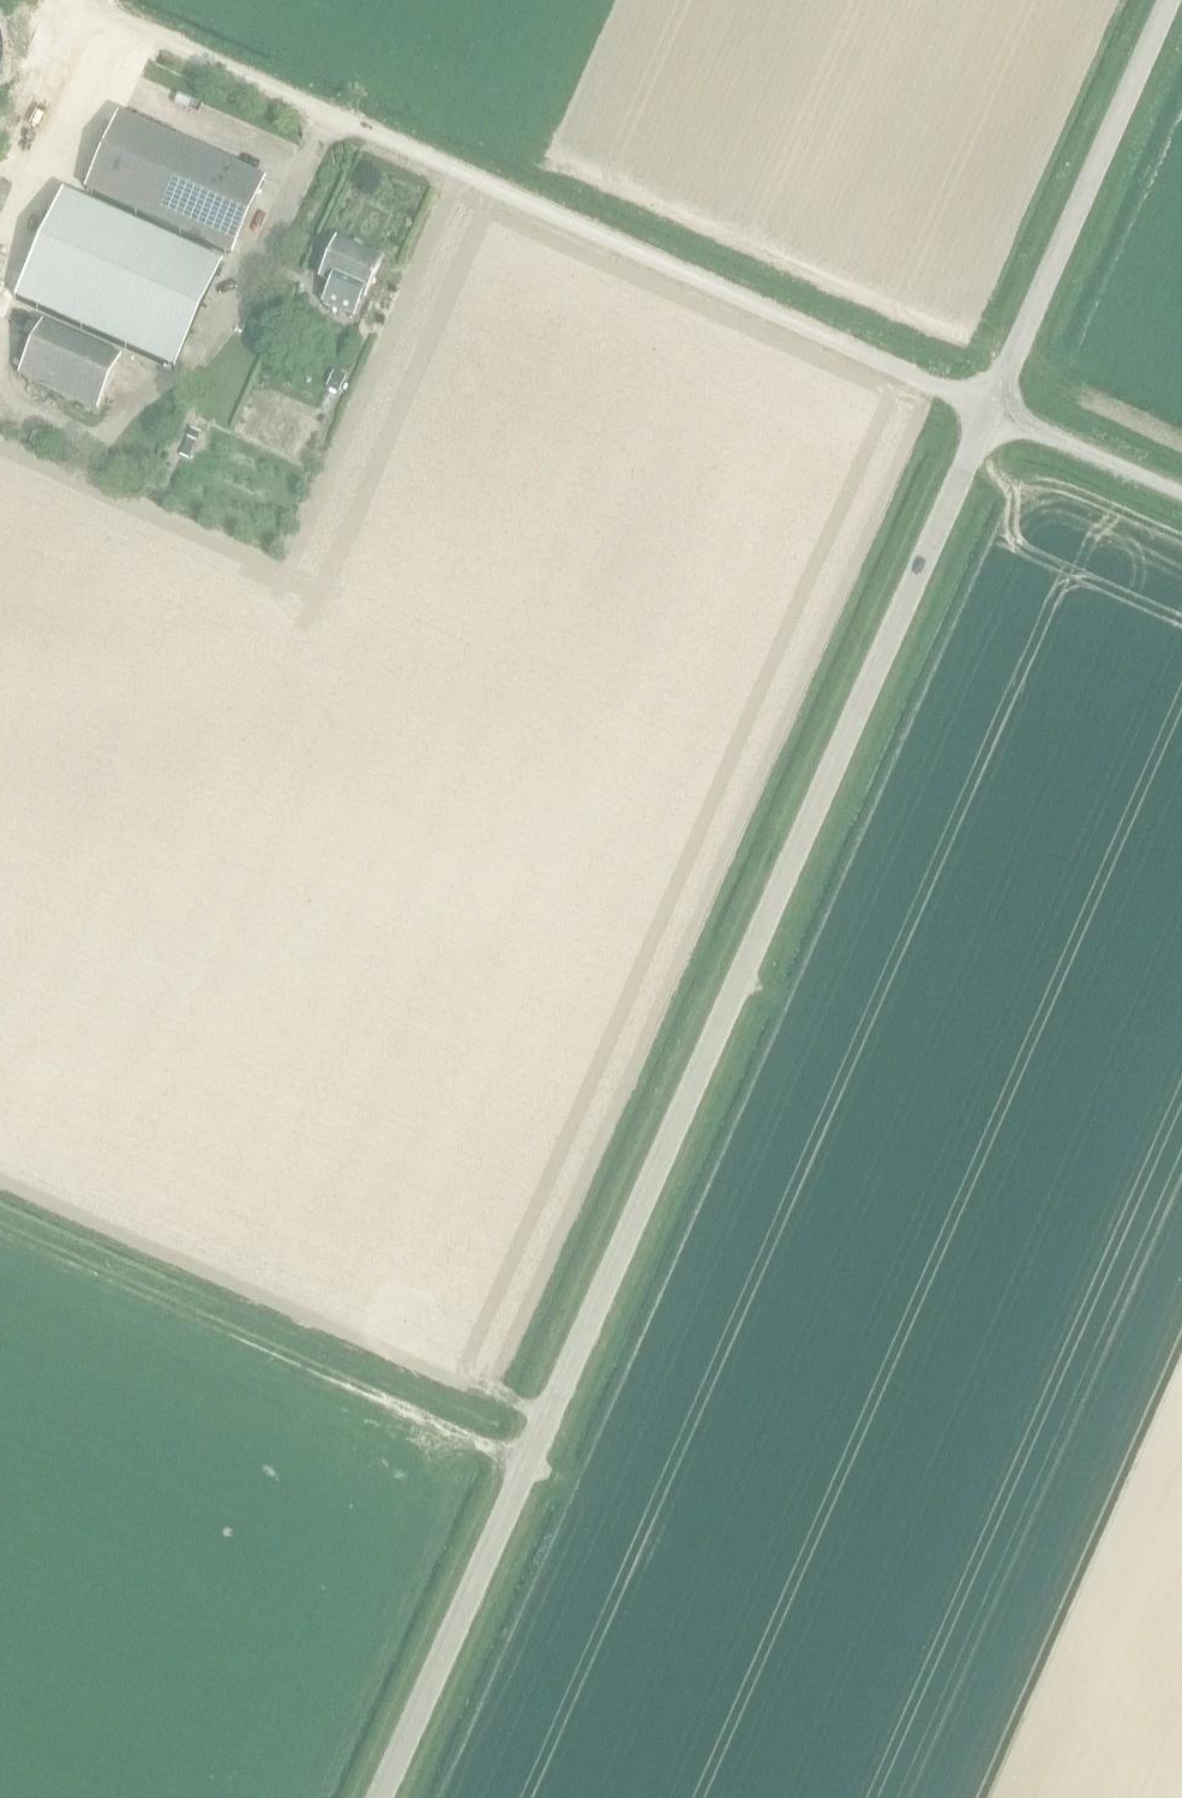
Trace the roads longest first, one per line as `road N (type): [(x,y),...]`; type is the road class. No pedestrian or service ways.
road 1 (unclassified): [(362,1797),(963,399)]
road 2 (unclassified): [(963,399),(446,165)]
road 3 (track): [(0,1220),(512,1450)]
road 4 (unclassified): [(963,399),(1140,0)]
road 5 (unclassified): [(1181,496),(963,399)]

